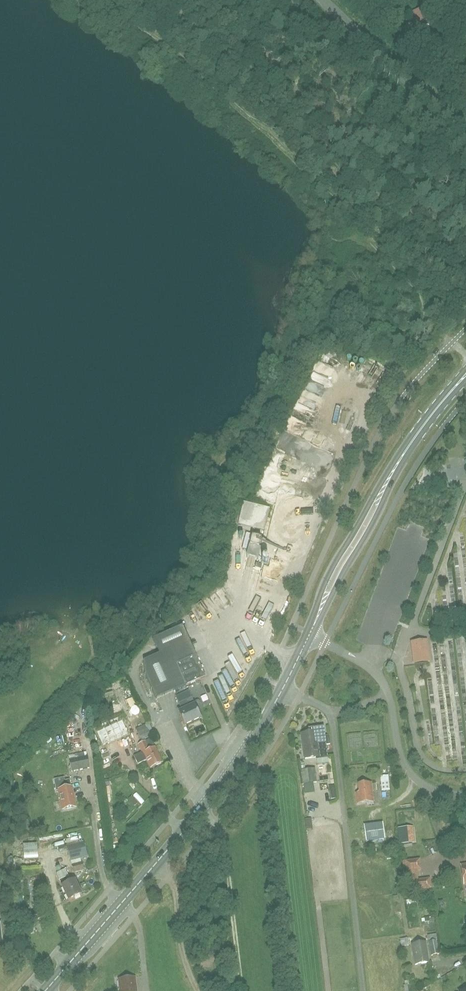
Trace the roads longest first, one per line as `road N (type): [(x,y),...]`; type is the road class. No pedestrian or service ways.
road 1 (primary): [(45,990),(227,776),(309,635)]
road 2 (primary): [(309,635),(402,458),(465,375)]
road 3 (residential): [(465,793),(419,781),(399,747),(382,680),(309,635)]
road 4 (unclassified): [(465,135),(322,0)]

